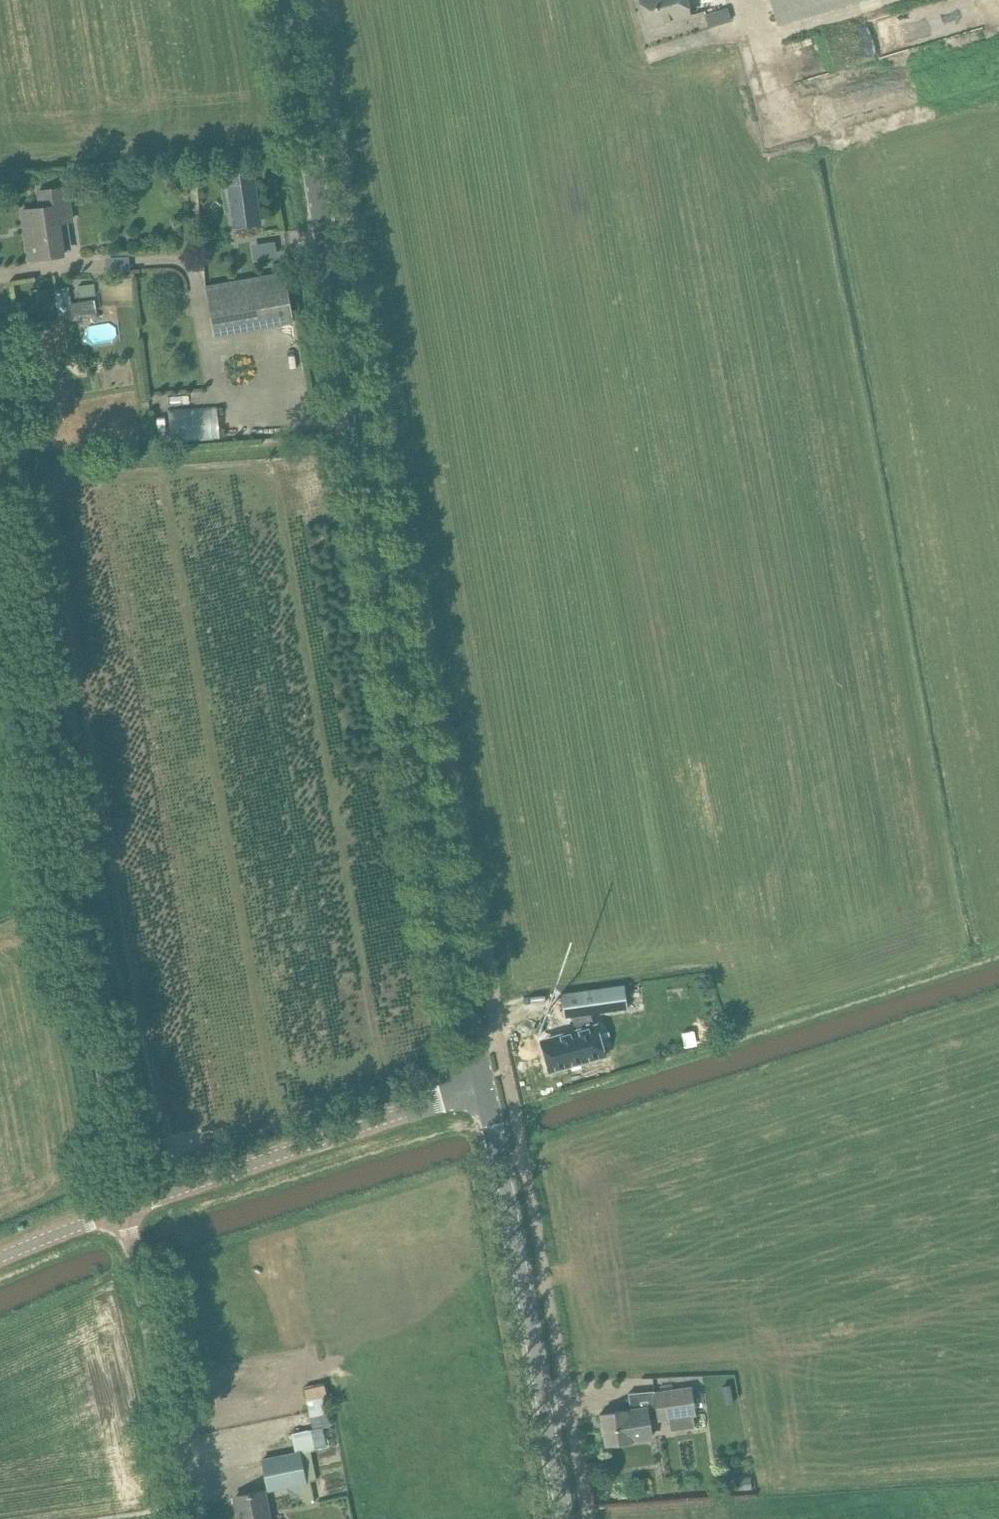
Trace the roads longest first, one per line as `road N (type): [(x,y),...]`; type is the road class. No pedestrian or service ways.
road 1 (tertiary): [(283,0),(485,1084)]
road 2 (tertiary): [(566,1518),(485,1084)]
road 3 (unclassified): [(126,1208),(485,1084)]
road 4 (unclassified): [(192,1518),(126,1208)]
road 5 (unclassified): [(0,1259),(126,1208)]

